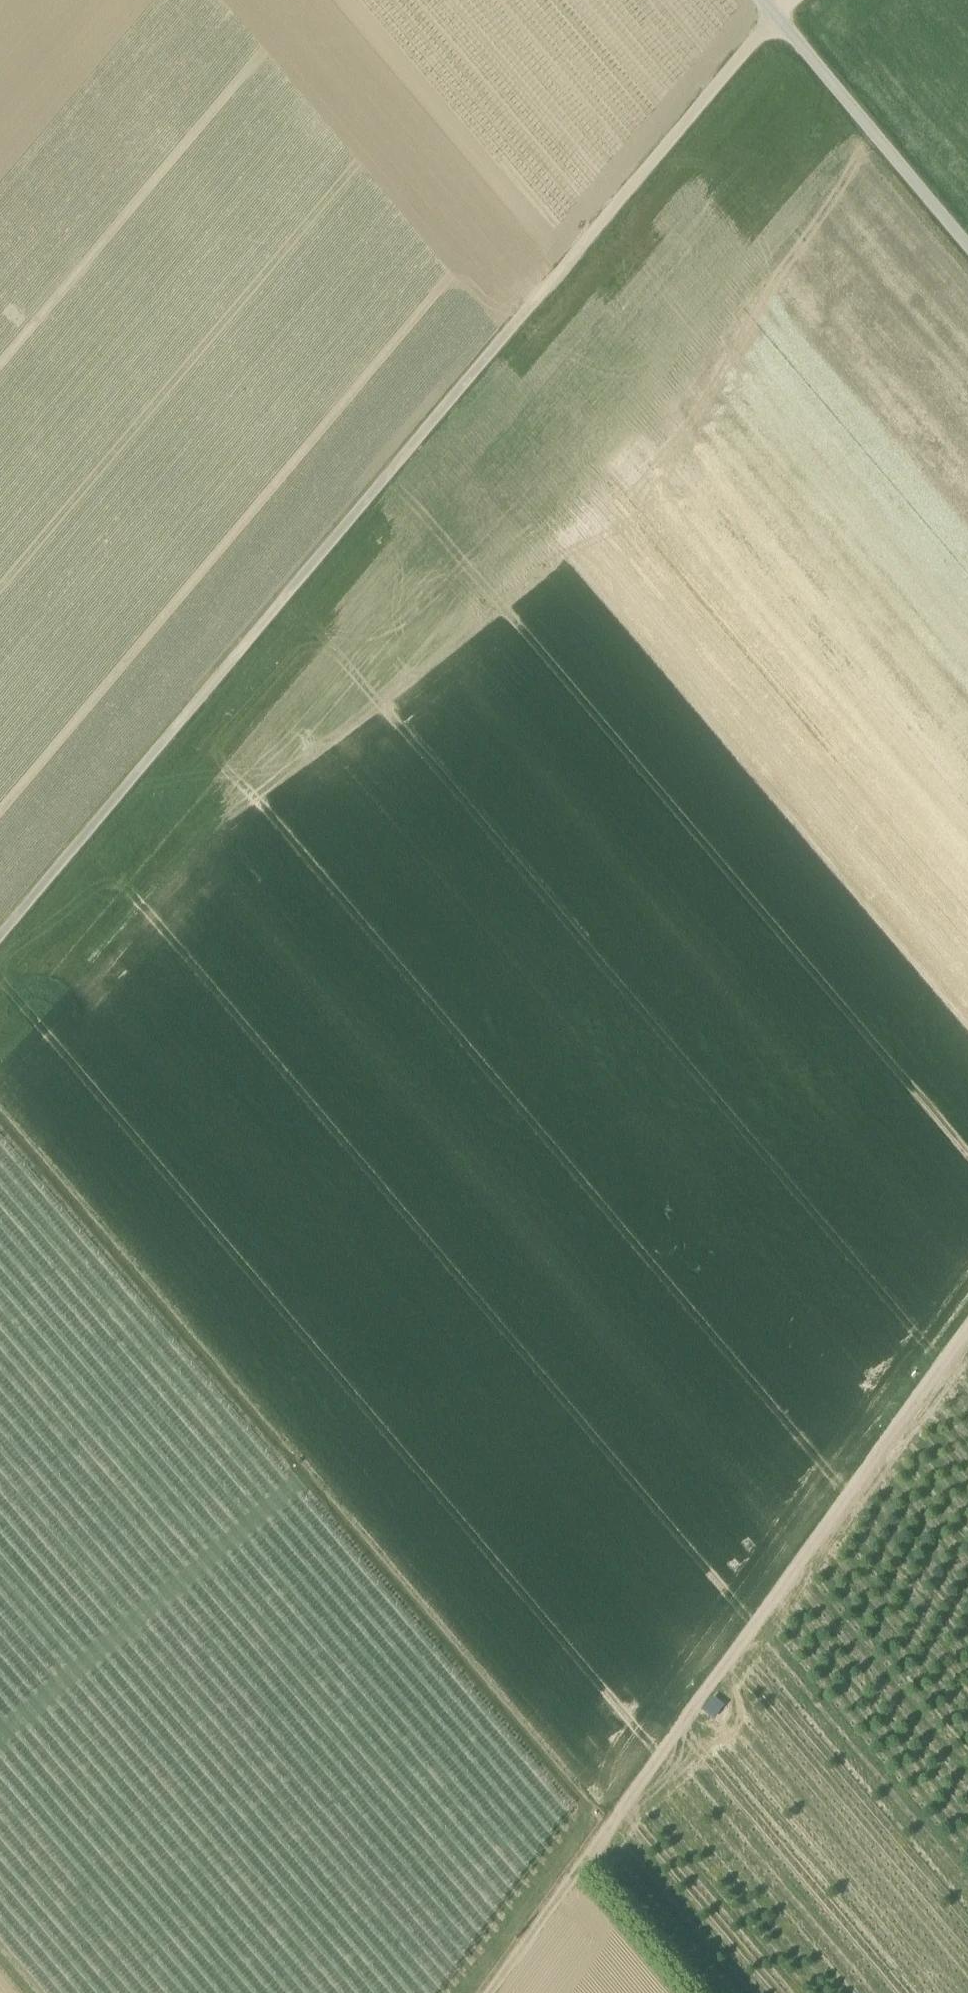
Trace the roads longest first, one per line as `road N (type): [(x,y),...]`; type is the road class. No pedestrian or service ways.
road 1 (track): [(0,935),(791,0)]
road 2 (track): [(490,1992),(967,1331)]
road 3 (track): [(967,246),(761,0)]

